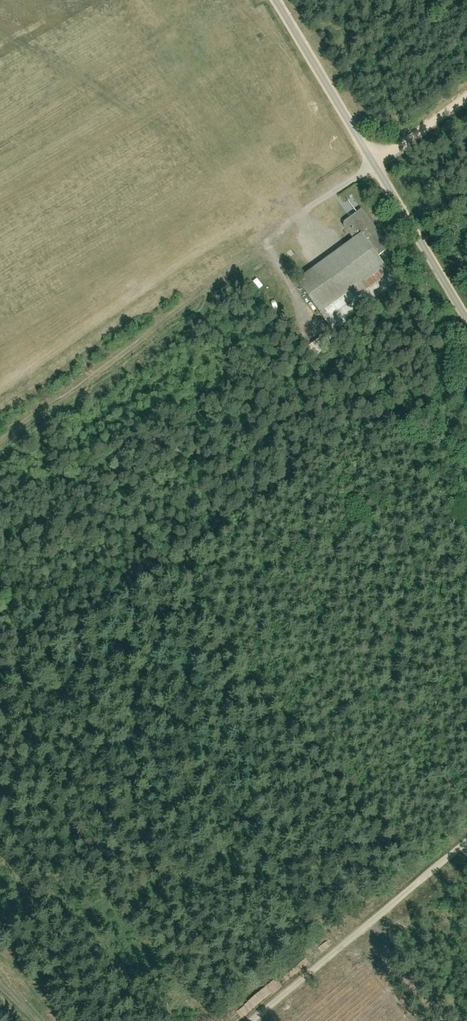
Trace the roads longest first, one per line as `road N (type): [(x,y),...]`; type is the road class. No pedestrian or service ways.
road 1 (unclassified): [(277,0),(466,320)]
road 2 (track): [(293,223),(0,436)]
road 3 (track): [(466,844),(256,1020)]

